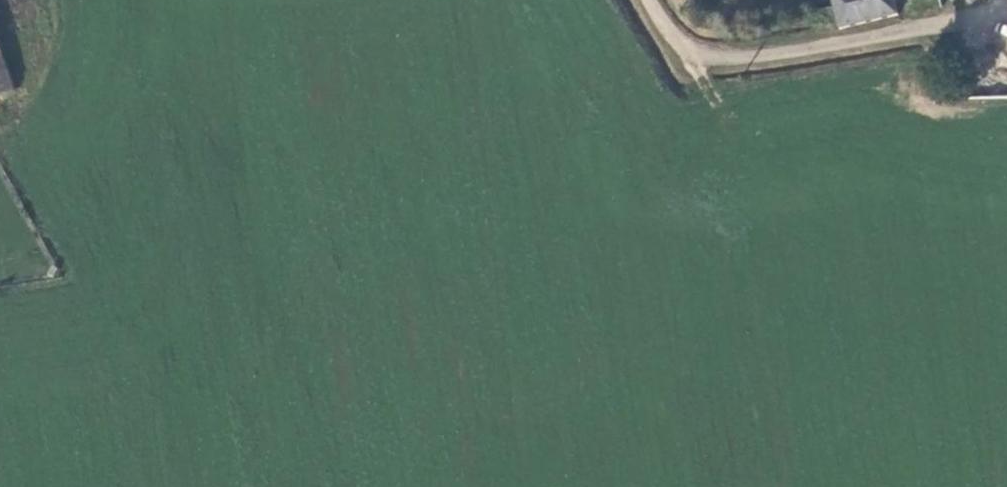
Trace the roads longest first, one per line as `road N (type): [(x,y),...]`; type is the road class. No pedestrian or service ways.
road 1 (unclassified): [(651,0),(672,33),(732,56),(803,53),(1006,8)]

